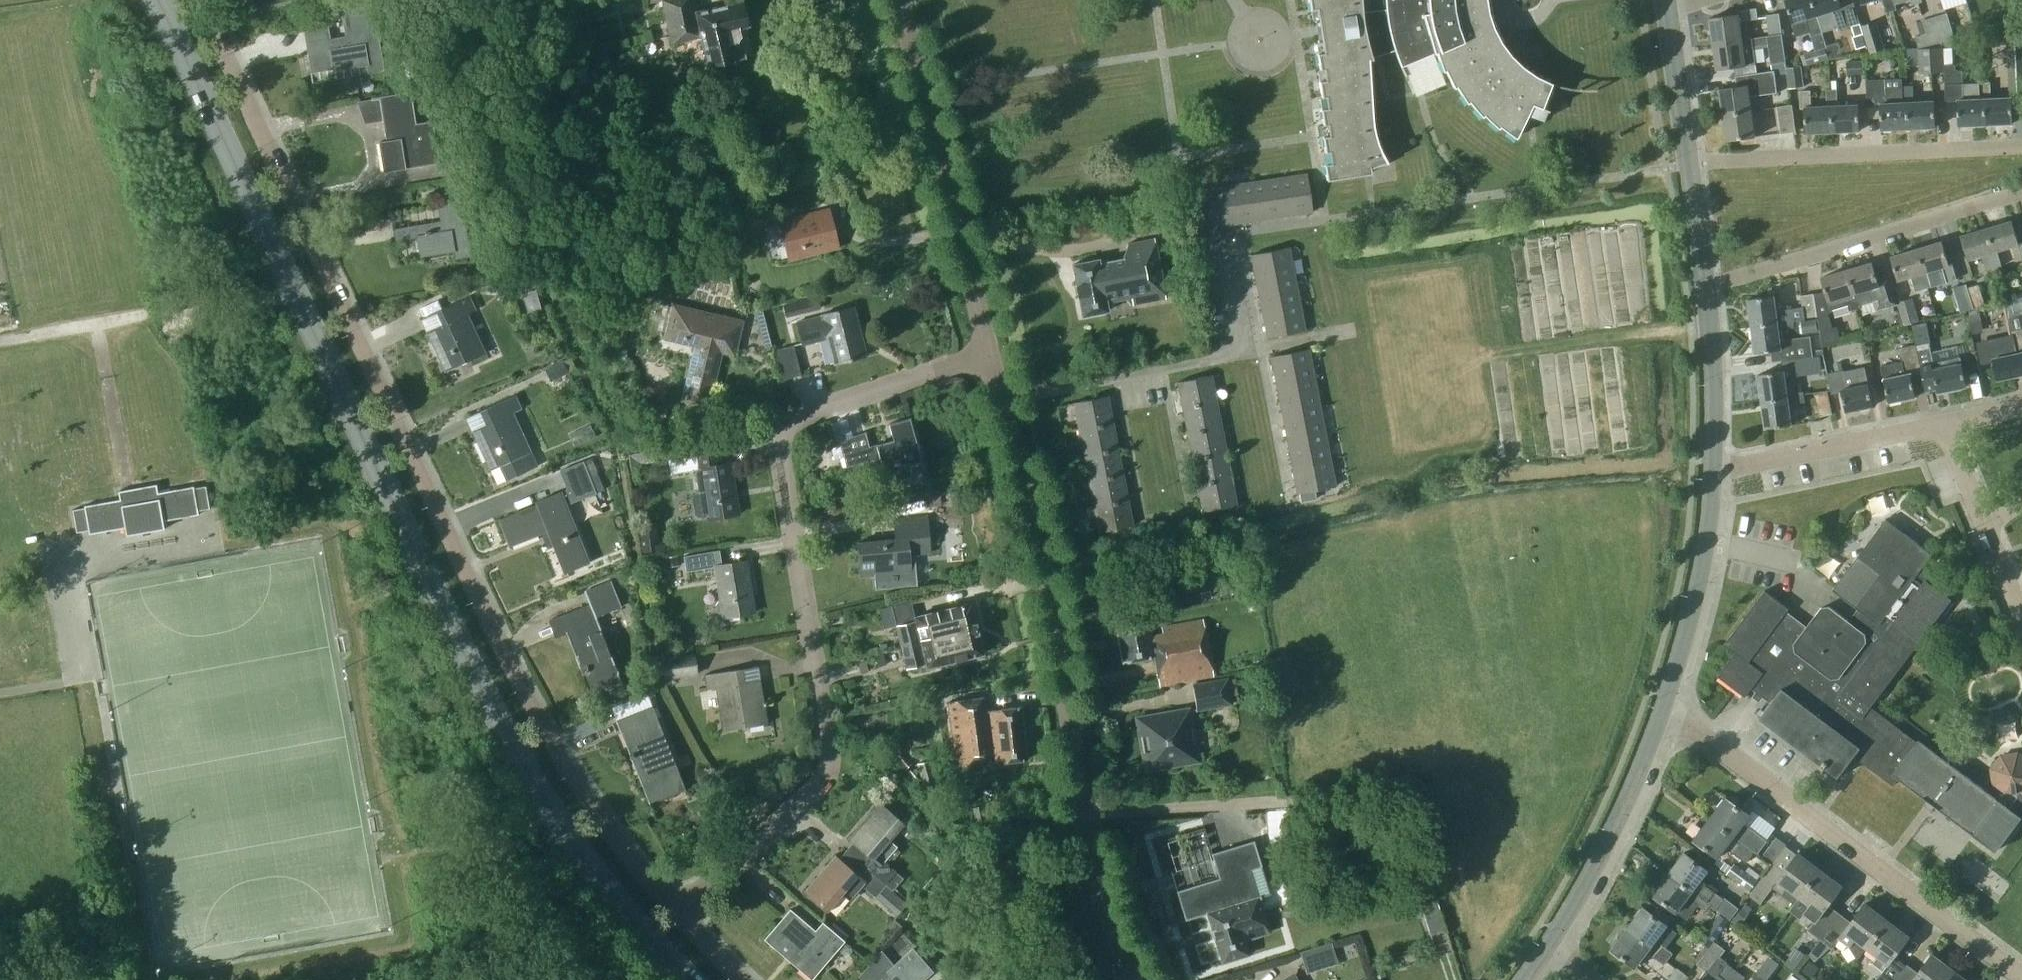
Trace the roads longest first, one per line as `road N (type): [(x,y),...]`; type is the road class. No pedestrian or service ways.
road 1 (primary): [(690,979),(582,859),(487,699),(155,0)]
road 2 (residential): [(677,910),(589,799),(533,706),(197,0)]
road 3 (residential): [(677,910),(804,799),(827,768),(779,453),(784,426),(802,410),(987,356)]
road 4 (residential): [(1135,979),(1087,858),(1044,577),(999,400)]
road 5 (residential): [(999,400),(1238,351),(1216,234),(1323,218)]
road 6 (residential): [(2021,977),(1663,706)]
road 7 (residential): [(987,356),(899,0)]
road 8 (residential): [(1688,161),(2021,148)]
road 9 (residential): [(1706,285),(2021,190)]
road 10 (tertiary): [(1546,947),(1616,819),(1663,706)]
road 11 (tertiary): [(1663,706),(1689,615),(1713,470)]
road 12 (residential): [(1713,470),(1946,423)]
road 13 (tertiary): [(1713,470),(1706,285)]
road 14 (tertiary): [(1688,161),(1666,11)]
road 15 (tertiary): [(1706,285),(1688,161)]

